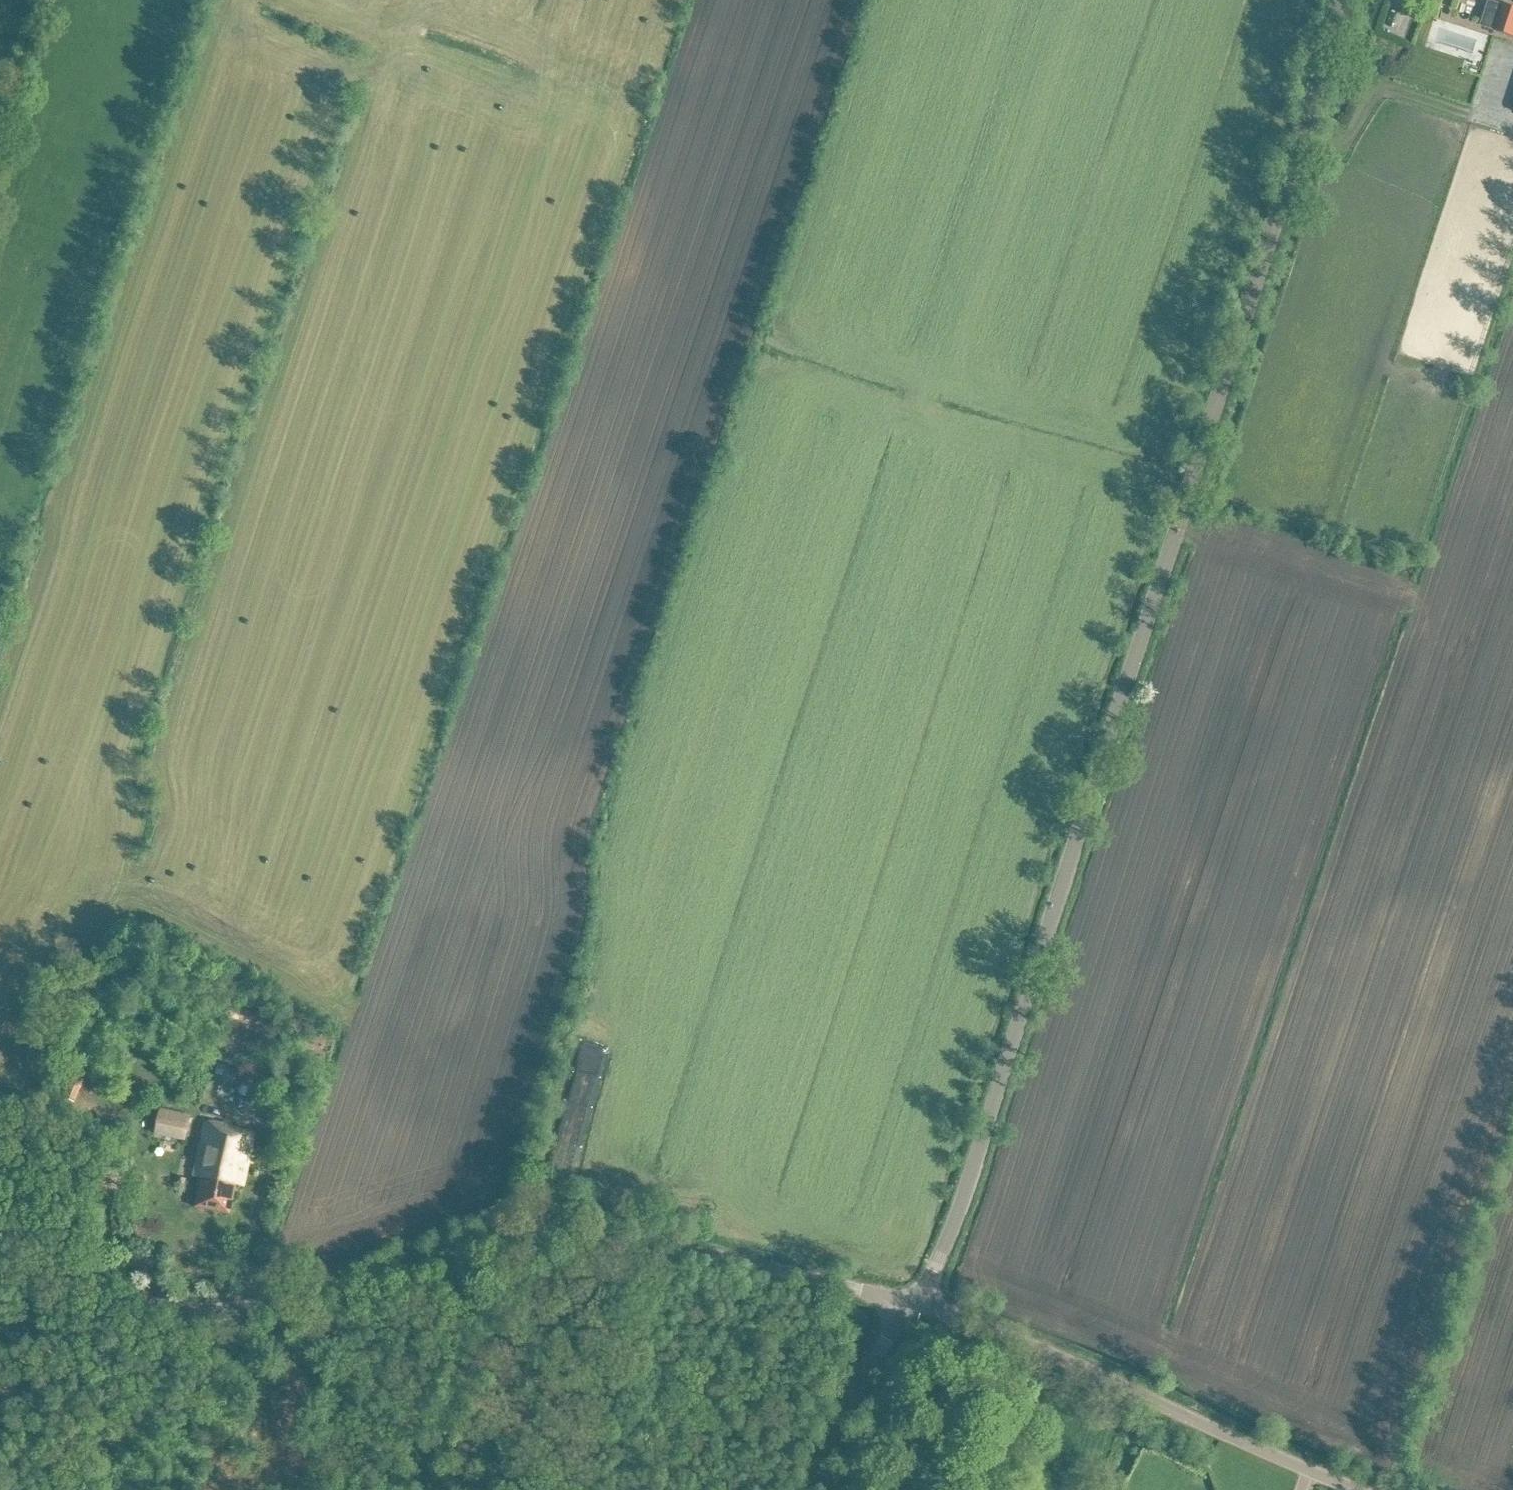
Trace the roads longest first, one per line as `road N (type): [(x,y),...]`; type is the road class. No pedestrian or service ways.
road 1 (unclassified): [(913,1305),(945,1244),(1350,0)]
road 2 (residential): [(913,1305),(773,1260),(679,1243),(585,1244),(368,1277),(304,1295),(156,1292),(84,1271),(0,1230)]
road 3 (tertiary): [(913,1305),(997,1332),(1357,1489)]
road 4 (track): [(679,1243),(599,1489)]
road 5 (tertiary): [(810,1489),(857,1389),(913,1305)]
road 6 (track): [(895,1489),(952,1315)]

